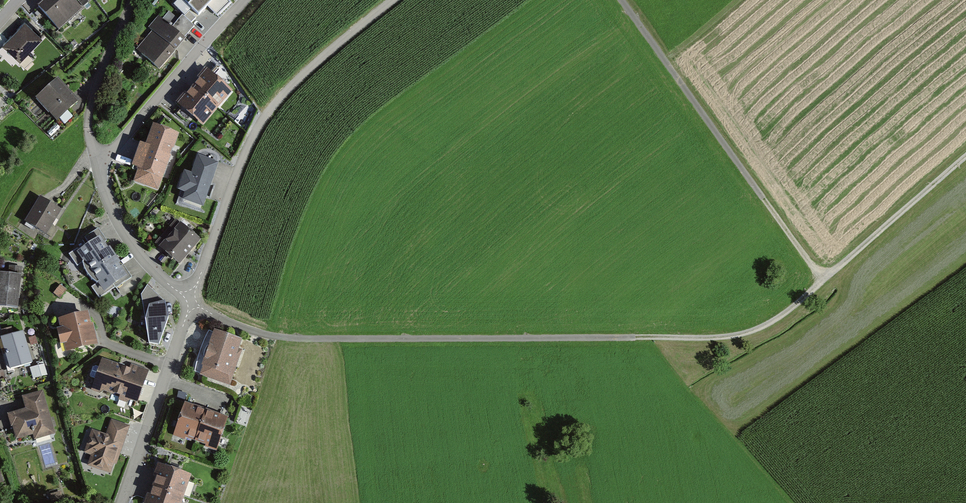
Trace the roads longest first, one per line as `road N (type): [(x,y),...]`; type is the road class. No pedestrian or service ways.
road 1 (track): [(624,0),(822,278),(777,318),(743,334),(700,338),(275,337),(191,301)]
road 2 (residential): [(393,0),(285,92),(251,141),(191,301)]
road 3 (residential): [(94,157),(116,147),(244,0)]
road 4 (residential): [(191,301),(122,502)]
road 5 (track): [(822,278),(965,156)]
road 6 (residential): [(94,157),(126,236),(191,301)]

